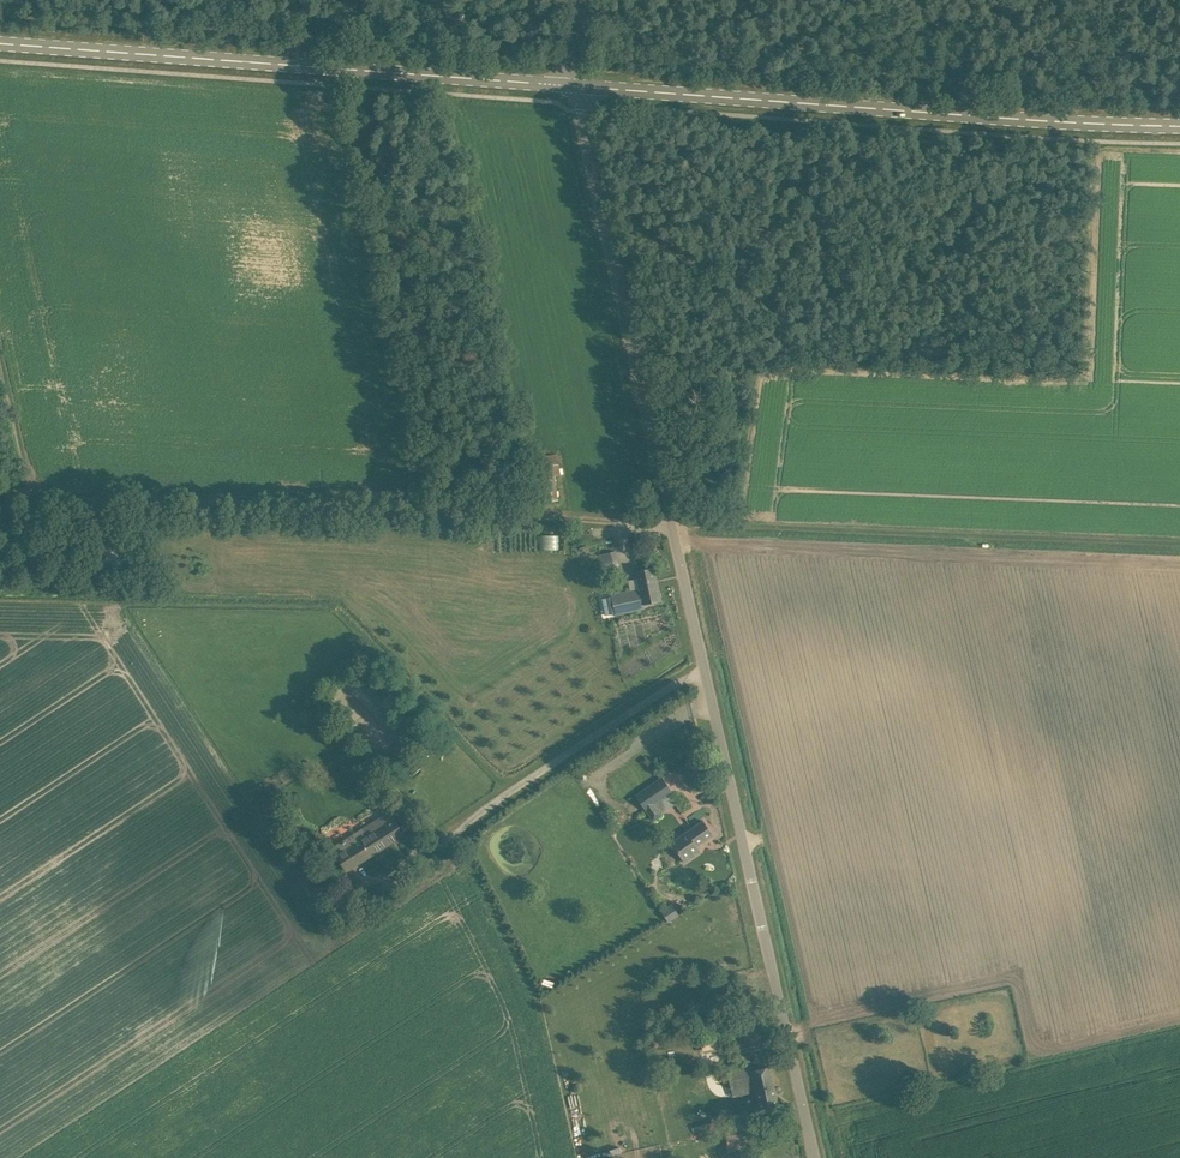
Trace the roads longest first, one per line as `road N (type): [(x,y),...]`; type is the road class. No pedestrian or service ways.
road 1 (unclassified): [(814,1157),(572,85)]
road 2 (track): [(0,496),(673,526)]
road 3 (secondary): [(572,85),(1179,126)]
road 4 (secondary): [(0,44),(572,85)]
road 5 (track): [(1179,545),(673,526)]
road 6 (track): [(458,841),(494,802),(704,671)]

